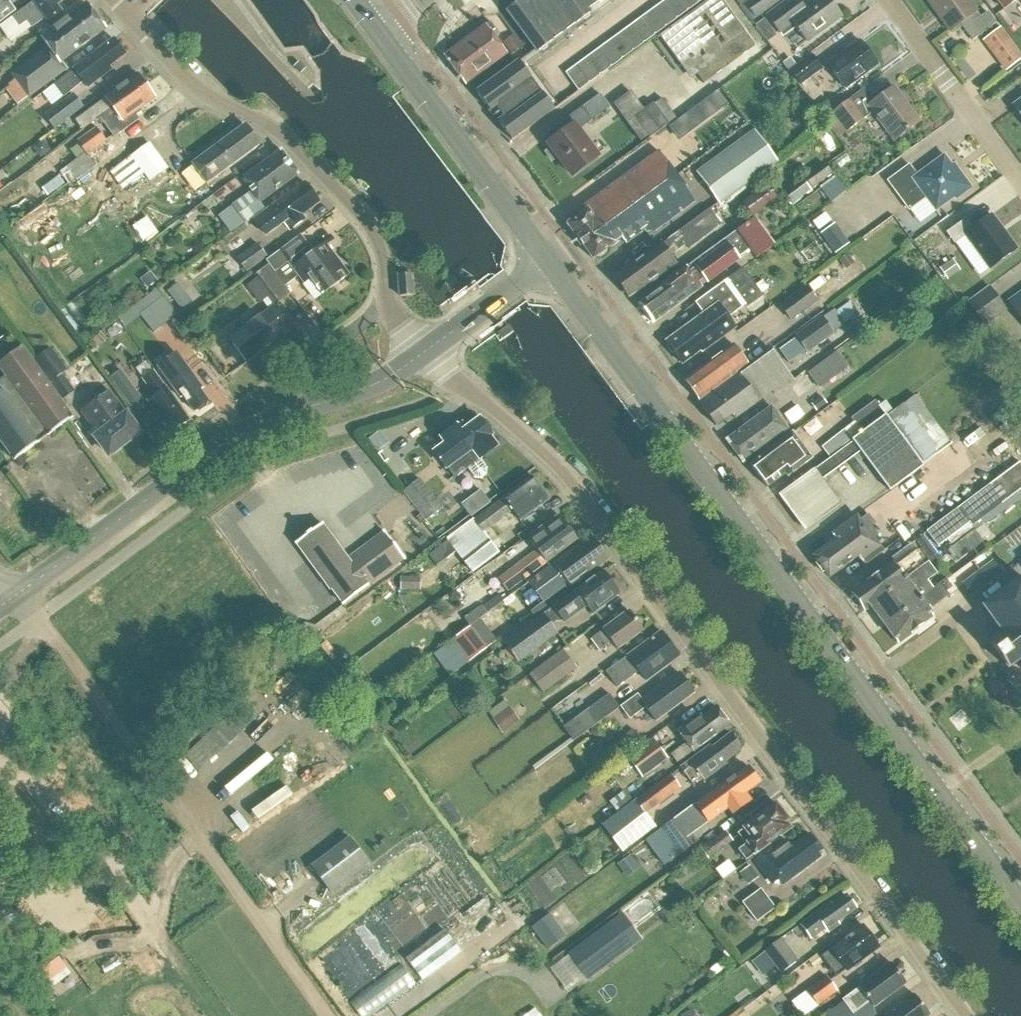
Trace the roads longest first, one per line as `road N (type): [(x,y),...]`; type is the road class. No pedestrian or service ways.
road 1 (residential): [(969,1015),(578,488),(452,380)]
road 2 (secondary): [(1020,904),(546,255)]
road 3 (track): [(37,618),(325,1015)]
road 4 (unclassified): [(387,306),(382,237),(361,211),(270,124),(222,104),(171,63),(116,0)]
road 5 (tertiary): [(9,597),(251,428),(312,403)]
road 6 (secondary): [(546,255),(392,49)]
road 7 (residential): [(1020,188),(887,0)]
road 8 (tertiary): [(420,349),(546,255)]
road 9 (tertiary): [(312,403),(374,384),(420,349)]

